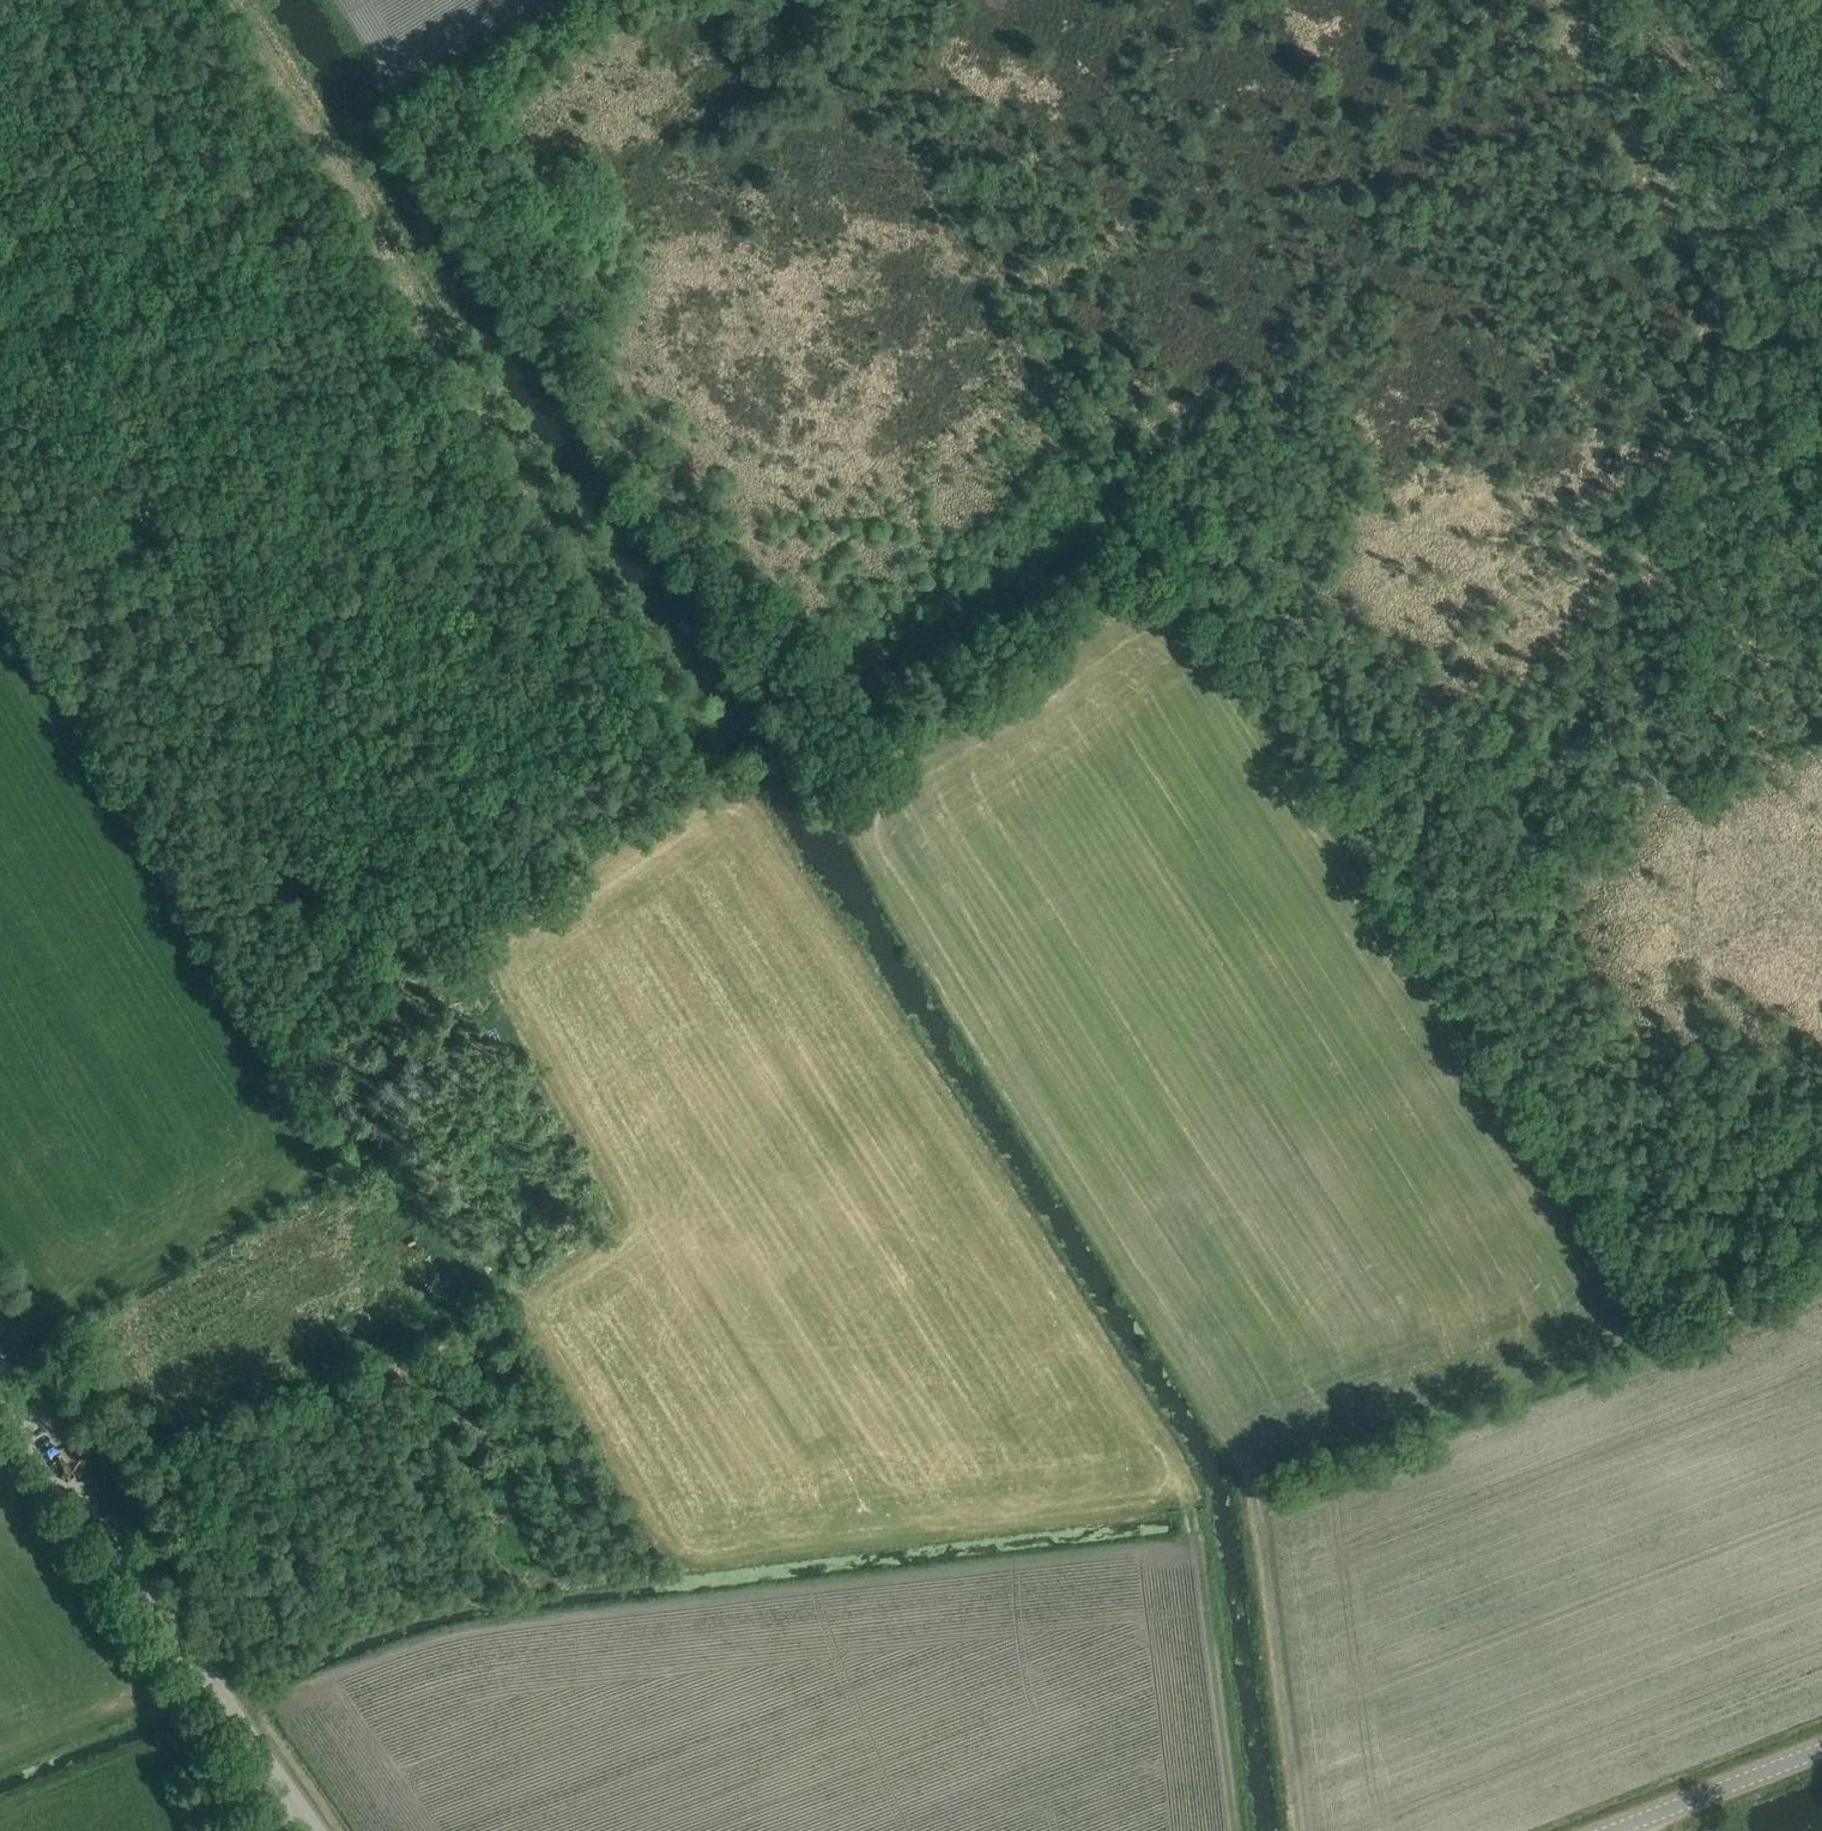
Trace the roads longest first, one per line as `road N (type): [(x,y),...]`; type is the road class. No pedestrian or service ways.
road 1 (tertiary): [(312,1830),(0,1381)]
road 2 (tertiary): [(1615,1830),(1821,1751)]

